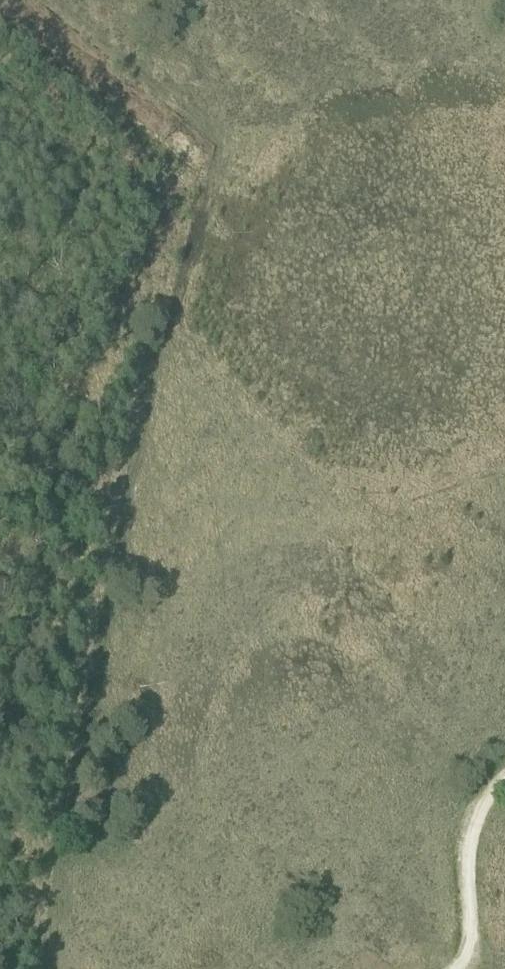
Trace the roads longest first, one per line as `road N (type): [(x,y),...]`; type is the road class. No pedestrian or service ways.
road 1 (track): [(504,778),(471,834),(469,934),(458,968)]

